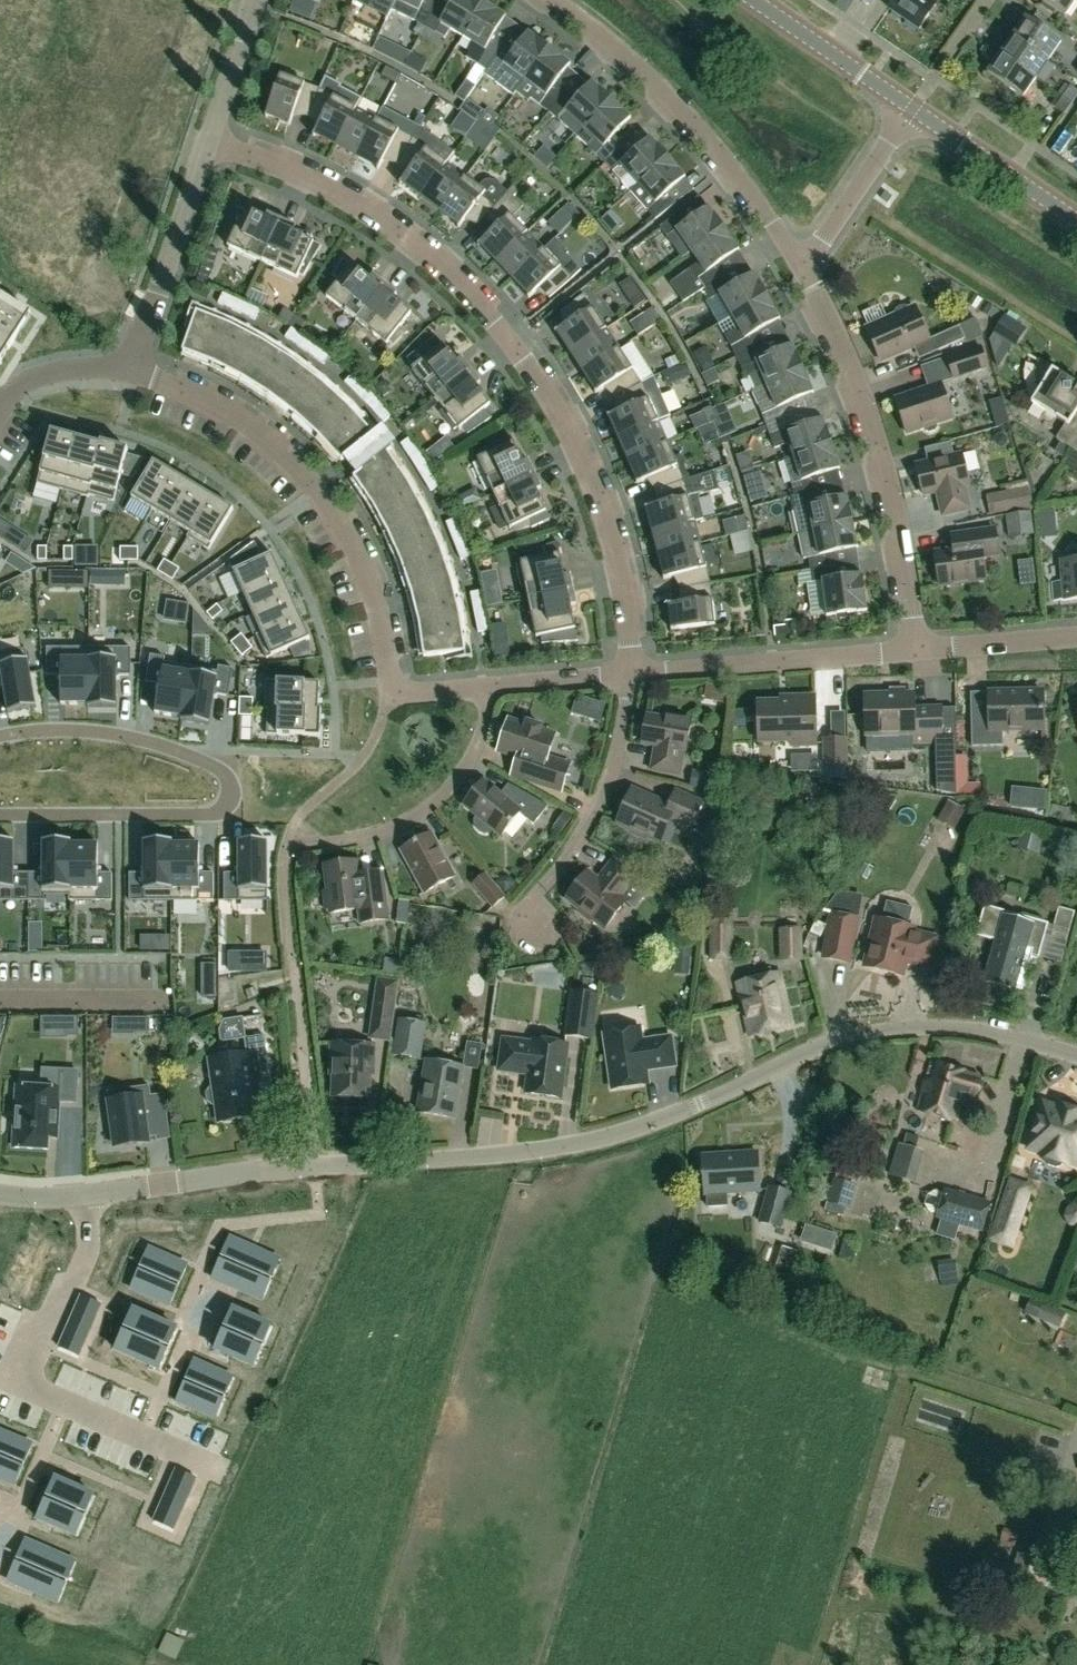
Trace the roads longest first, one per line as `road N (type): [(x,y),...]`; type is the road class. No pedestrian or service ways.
road 1 (residential): [(0,1195),(69,1197),(588,1141),(669,1117),(819,1047),(893,1028),(971,1029),(1076,1053)]
road 2 (residential): [(628,677),(623,602),(602,516),(545,399),(493,320),(422,247),(367,208),(298,171),(208,143)]
road 3 (residential): [(132,371),(186,386),(257,429),(312,485),(360,565),(389,696),(486,690)]
road 4 (residential): [(0,735),(57,730),(144,740),(213,764),(229,777),(233,794),(225,810),(209,814),(0,815)]
road 5 (residential): [(923,651),(880,461),(800,268)]
road 6 (residential): [(800,268),(722,158),(619,52),(553,0)]
road 7 (residential): [(628,677),(923,651)]
road 8 (residential): [(531,945),(530,907),(599,799),(628,677)]
road 9 (residential): [(486,690),(477,744),(446,792),(417,816),(357,839),(297,843)]
road 10 (residential): [(132,371),(208,143)]
road 11 (tertiary): [(1076,220),(911,108)]
road 12 (residential): [(800,268),(911,108)]
road 13 (tertiary): [(911,108),(752,0)]
road 14 (residential): [(0,1001),(168,1000)]
road 15 (residential): [(923,651),(1076,636)]
road 16 (residential): [(208,143),(255,0)]
road 17 (residential): [(1,409),(22,385),(44,375),(132,371)]
road 18 (residential): [(486,690),(628,677)]

